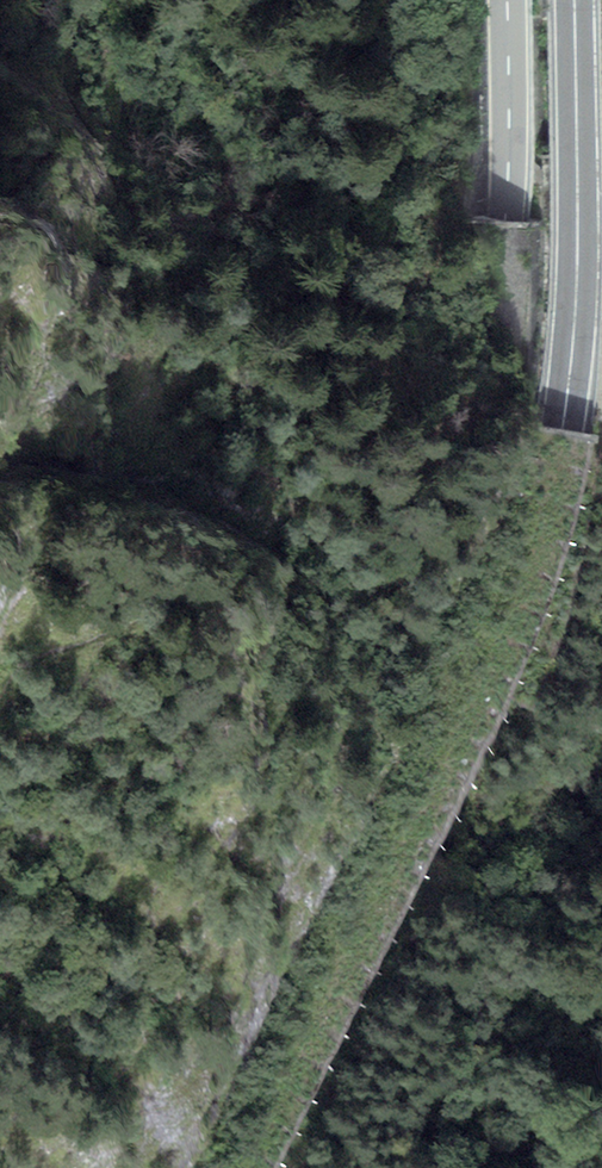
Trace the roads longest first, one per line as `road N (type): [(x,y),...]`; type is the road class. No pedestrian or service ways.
road 1 (primary): [(508,0),(501,260),(449,444),(357,626),(300,712),(0,1108)]
road 2 (trunk): [(242,1167),(464,716),(525,569),(567,383),(575,312),(573,0)]

